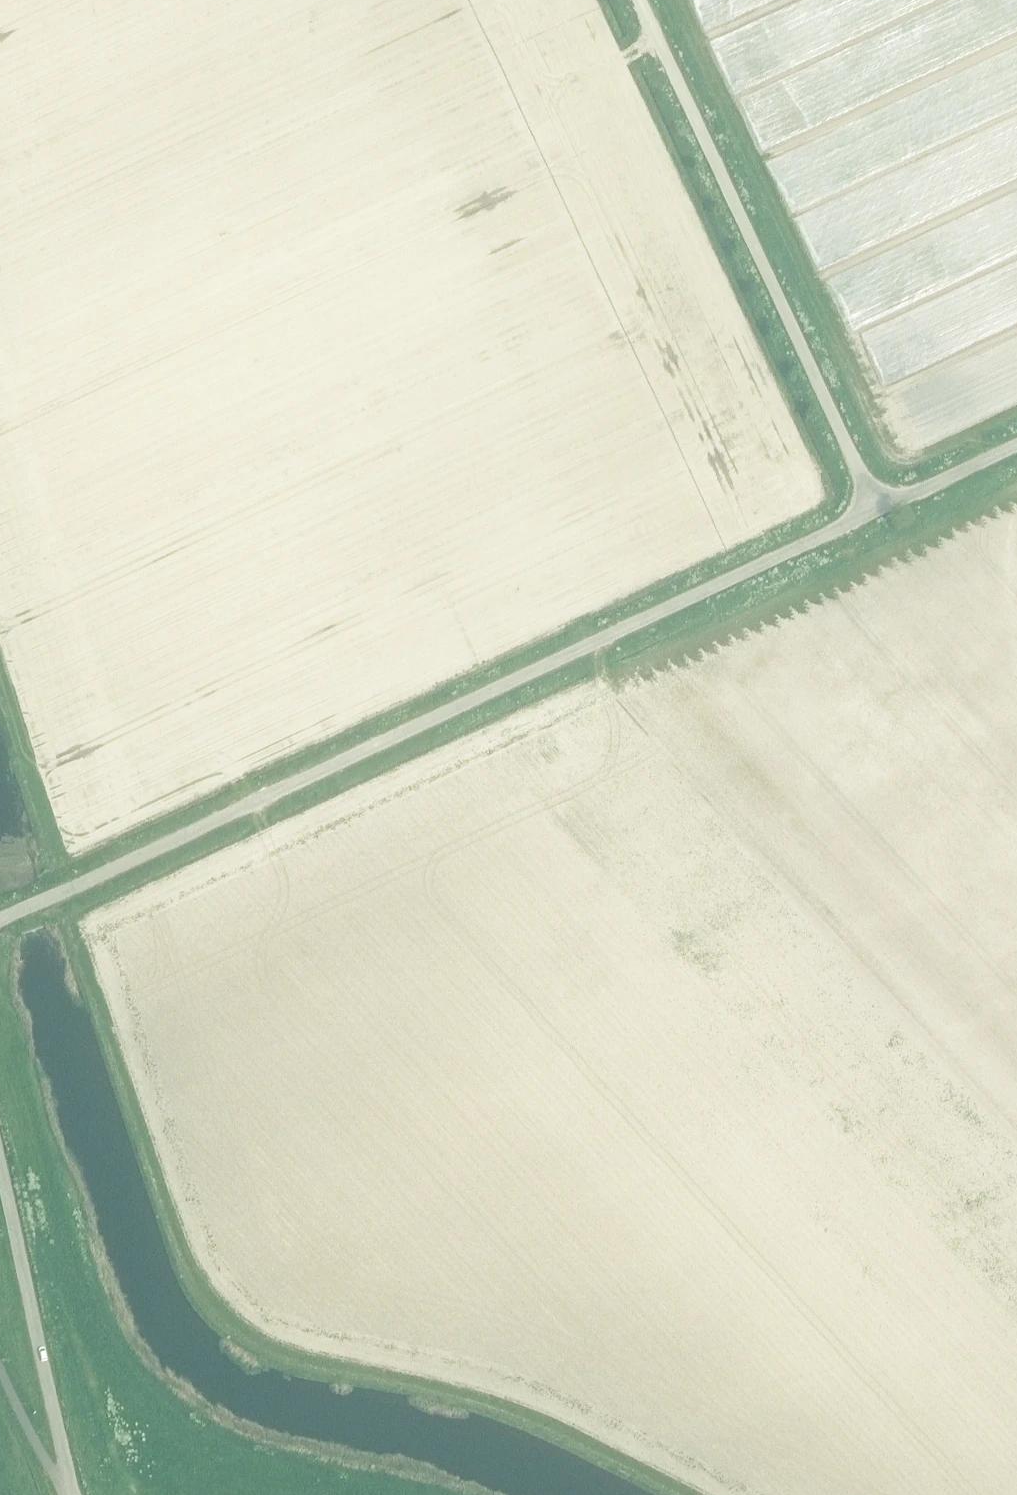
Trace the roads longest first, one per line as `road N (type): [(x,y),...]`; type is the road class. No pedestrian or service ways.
road 1 (unclassified): [(0,918),(874,511)]
road 2 (unclassified): [(874,511),(639,0)]
road 3 (unclassified): [(66,1486),(0,1185)]
road 4 (unclassified): [(874,511),(1016,444)]
road 5 (unclassified): [(66,1486),(47,1465),(0,1369)]

